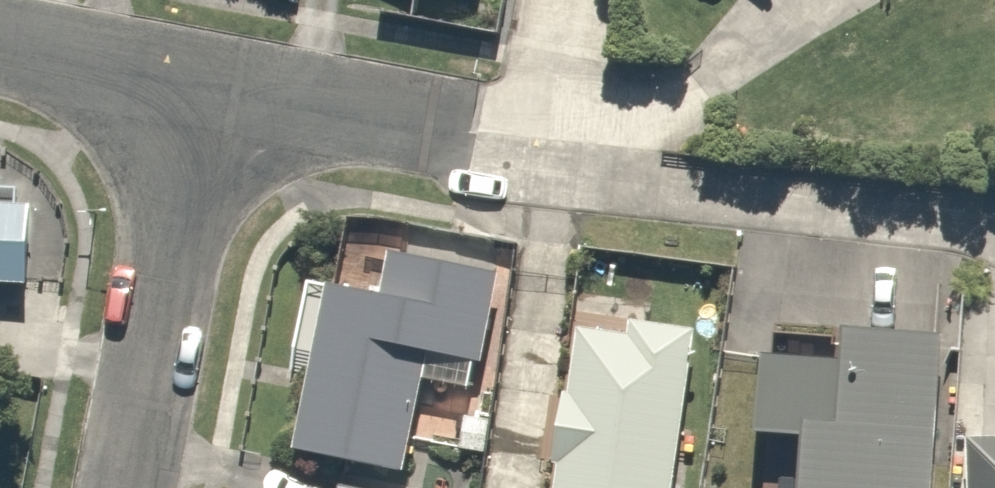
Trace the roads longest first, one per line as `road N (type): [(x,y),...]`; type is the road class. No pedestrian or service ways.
road 1 (residential): [(547,164),(994,224)]
road 2 (residential): [(129,487),(202,101)]
road 3 (residential): [(202,101),(547,164)]
road 4 (residential): [(202,101),(0,62)]
road 5 (residential): [(547,164),(575,0)]

